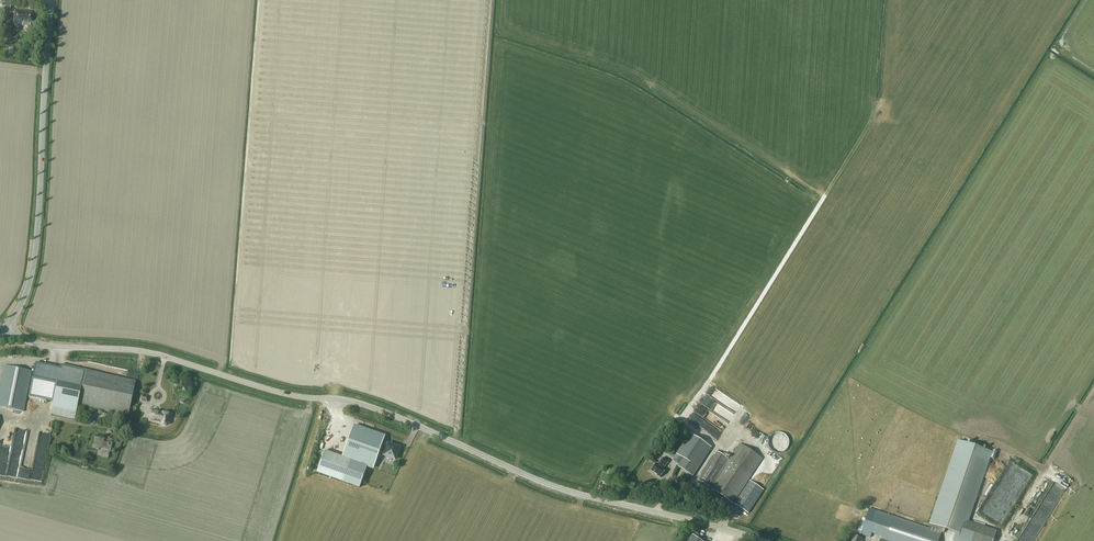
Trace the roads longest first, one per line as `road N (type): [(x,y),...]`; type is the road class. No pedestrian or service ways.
road 1 (tertiary): [(764,540),(548,484),(351,401),(279,395),(149,352),(36,342),(7,326)]
road 2 (tertiary): [(7,326),(30,277),(37,235),(51,0)]

